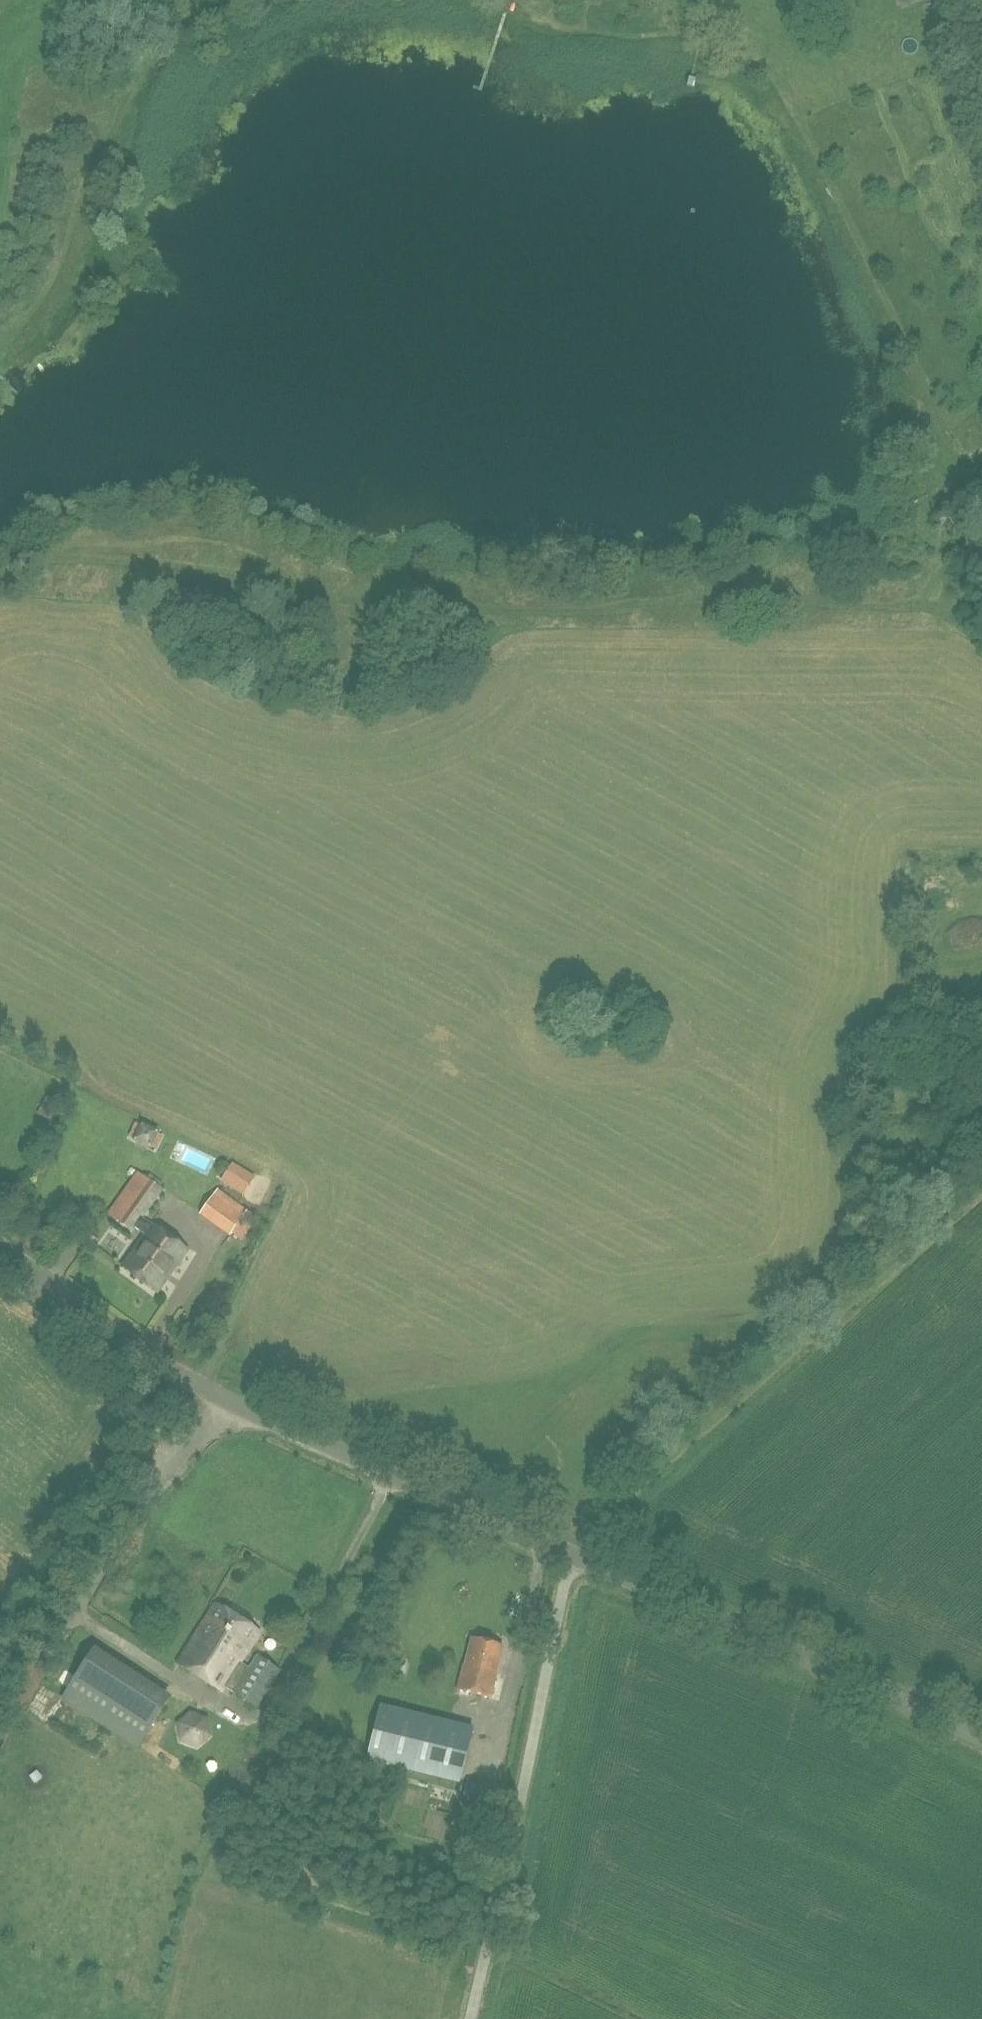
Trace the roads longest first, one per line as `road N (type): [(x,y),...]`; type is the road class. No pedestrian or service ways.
road 1 (unclassified): [(981,1733),(219,1397),(0,1245)]

